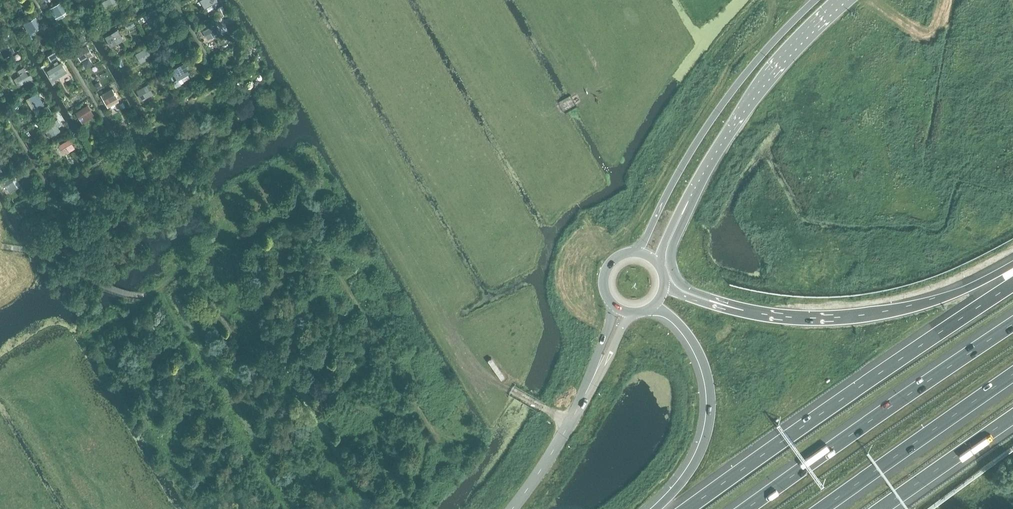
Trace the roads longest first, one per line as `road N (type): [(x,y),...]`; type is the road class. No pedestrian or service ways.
road 1 (motorway): [(1012,288),(689,508)]
road 2 (track): [(335,188),(192,265),(0,386)]
road 3 (motorway): [(1012,324),(749,508)]
road 4 (primary): [(815,0),(719,109),(637,251)]
road 5 (motorway): [(1012,262),(955,292),(873,314),(751,314)]
road 6 (primary): [(691,192),(753,98),(847,0)]
road 7 (motorway): [(655,304),(699,352),(712,408),(705,447),(656,508)]
road 8 (motorway): [(824,508),(1012,374)]
road 9 (motorway): [(751,314),(688,288),(676,275),(671,252),(691,192)]
road 10 (motorway): [(884,508),(1012,417)]
road 11 (unclassified): [(595,376),(510,508)]

